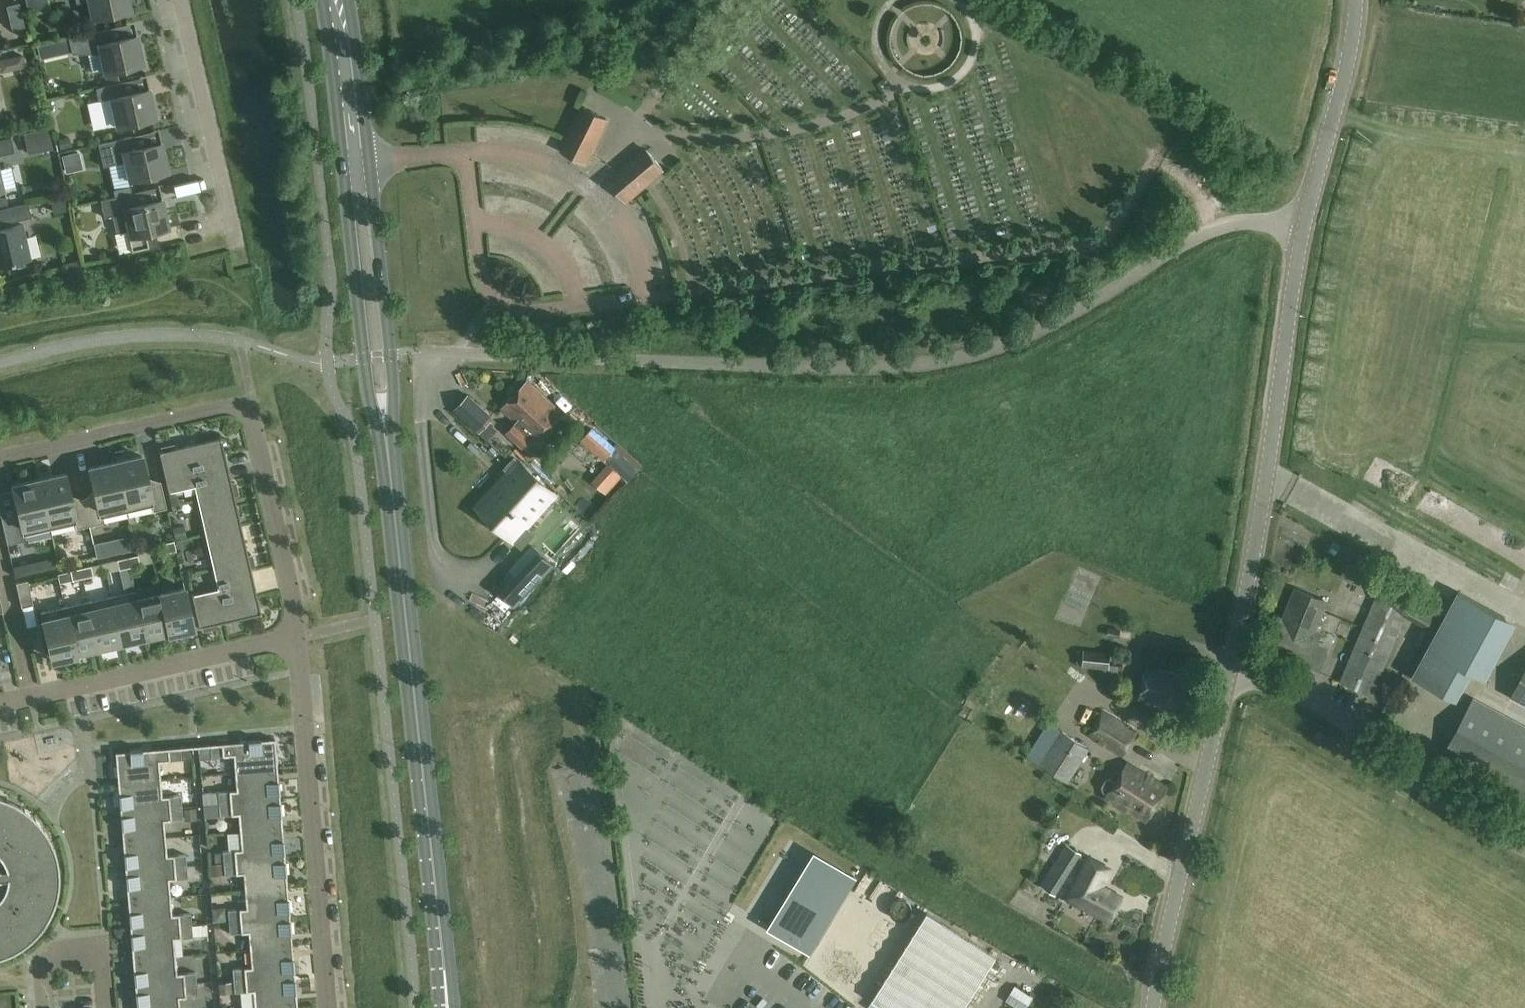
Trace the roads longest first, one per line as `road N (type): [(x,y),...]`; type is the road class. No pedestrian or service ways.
road 1 (secondary): [(450,1007),(335,0)]
road 2 (unclassified): [(419,352),(905,367),(980,352),(1075,313),(1221,226),(1305,228)]
road 3 (residential): [(294,639),(252,408),(0,459)]
road 4 (tertiary): [(1305,228),(1228,675)]
road 5 (residential): [(327,1007),(294,639)]
road 6 (unclassified): [(1524,848),(1404,776),(1332,714),(1228,675)]
road 7 (tertiary): [(1228,675),(1154,1007)]
road 8 (residential): [(0,704),(294,639)]
road 9 (residential): [(235,244),(180,0)]
road 10 (tertiary): [(1356,0),(1355,31),(1305,228)]

